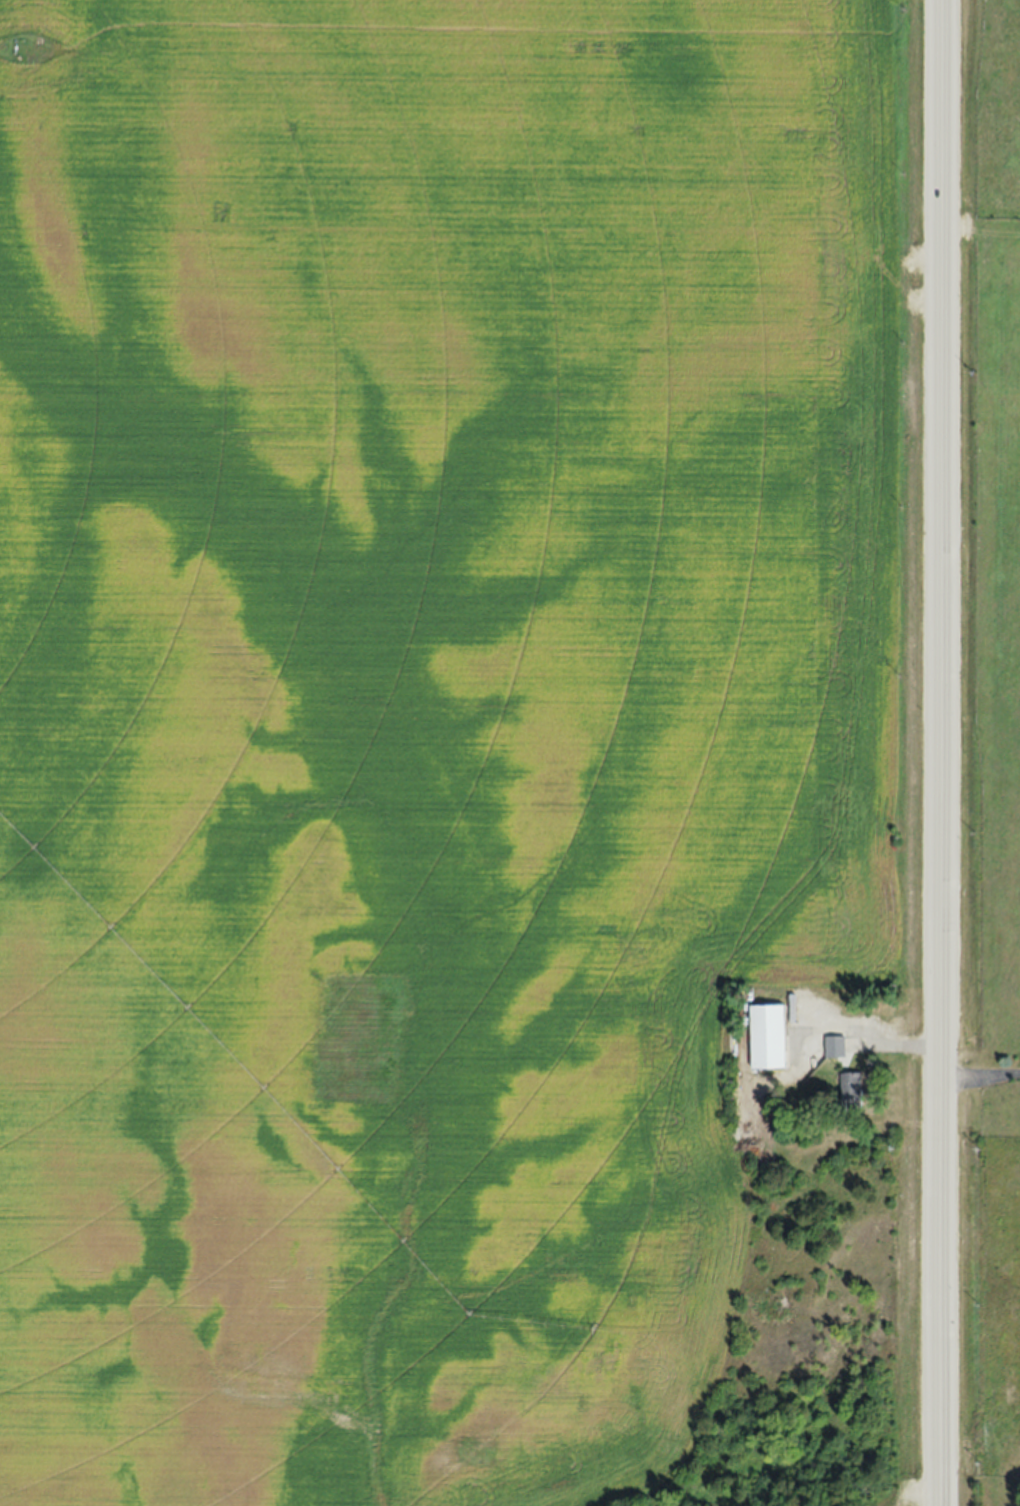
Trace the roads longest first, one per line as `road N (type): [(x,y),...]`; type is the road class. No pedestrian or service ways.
road 1 (secondary): [(946,0),(948,1505)]

